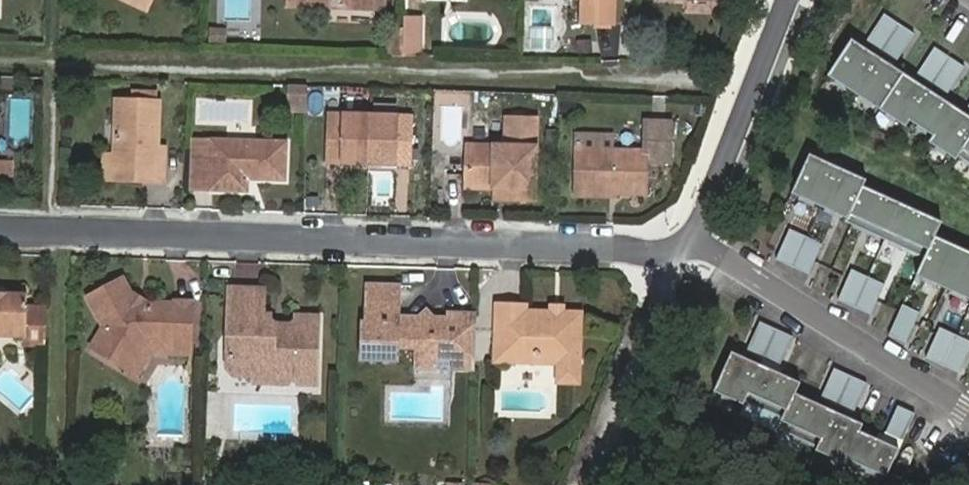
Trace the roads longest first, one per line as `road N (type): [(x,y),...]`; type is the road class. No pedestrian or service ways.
road 1 (residential): [(0,224),(685,251)]
road 2 (residential): [(968,416),(685,251)]
road 3 (residential): [(776,0),(685,251)]
road 4 (residential): [(685,251),(609,449)]

